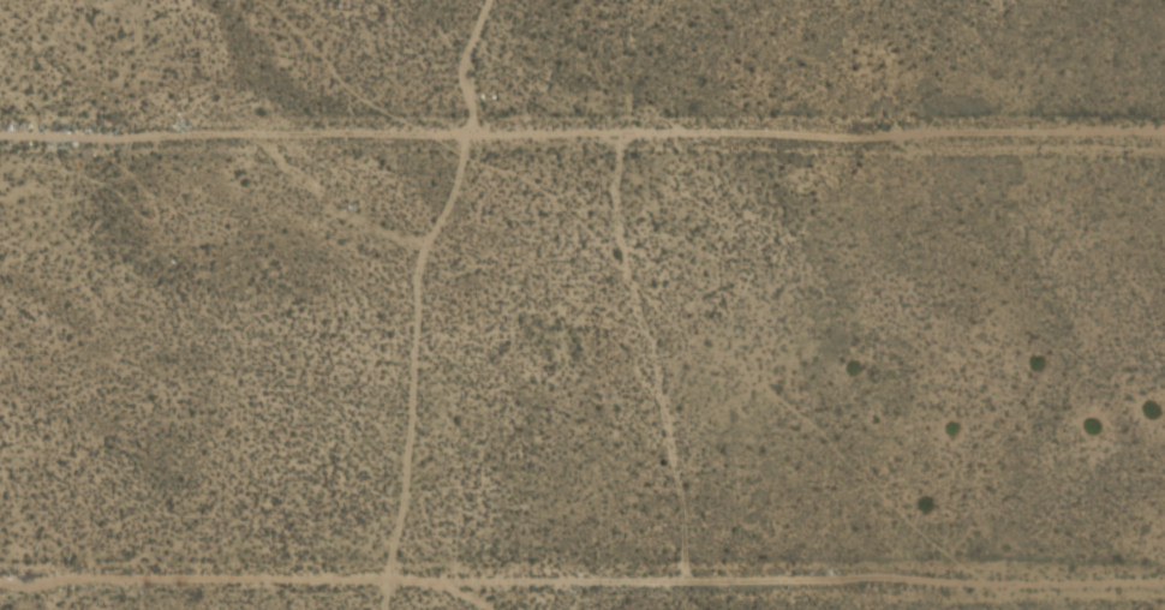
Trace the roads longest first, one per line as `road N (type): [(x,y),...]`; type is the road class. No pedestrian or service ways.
road 1 (residential): [(0,136),(1164,131)]
road 2 (residential): [(0,583),(1164,580)]

